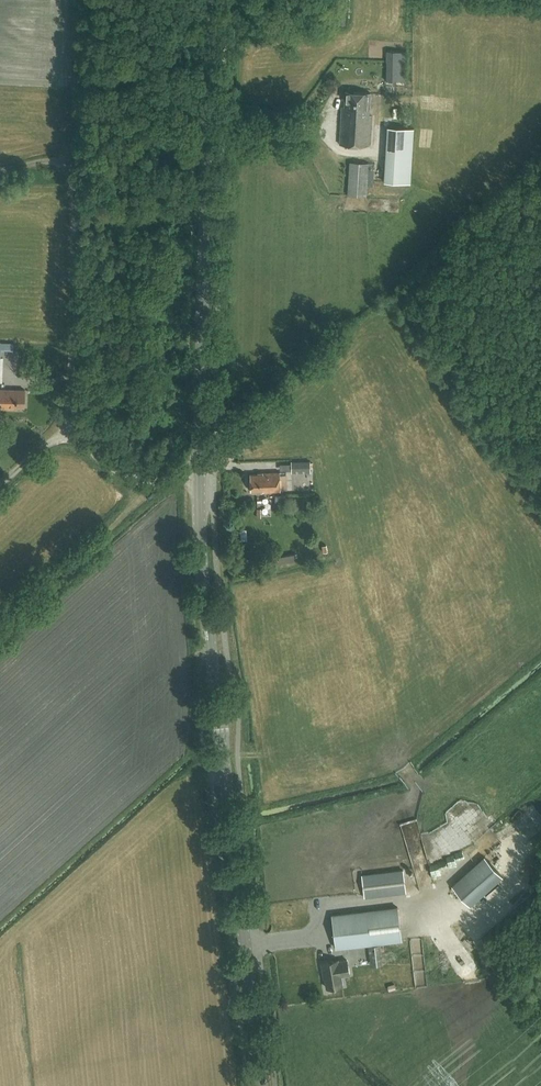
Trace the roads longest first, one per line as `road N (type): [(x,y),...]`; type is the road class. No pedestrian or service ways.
road 1 (secondary): [(262,1085),(202,550),(211,0)]
road 2 (track): [(0,485),(66,434),(74,187),(69,172),(50,161),(0,168)]
road 3 (track): [(151,480),(127,512),(0,623)]
road 4 (track): [(391,296),(540,166)]

